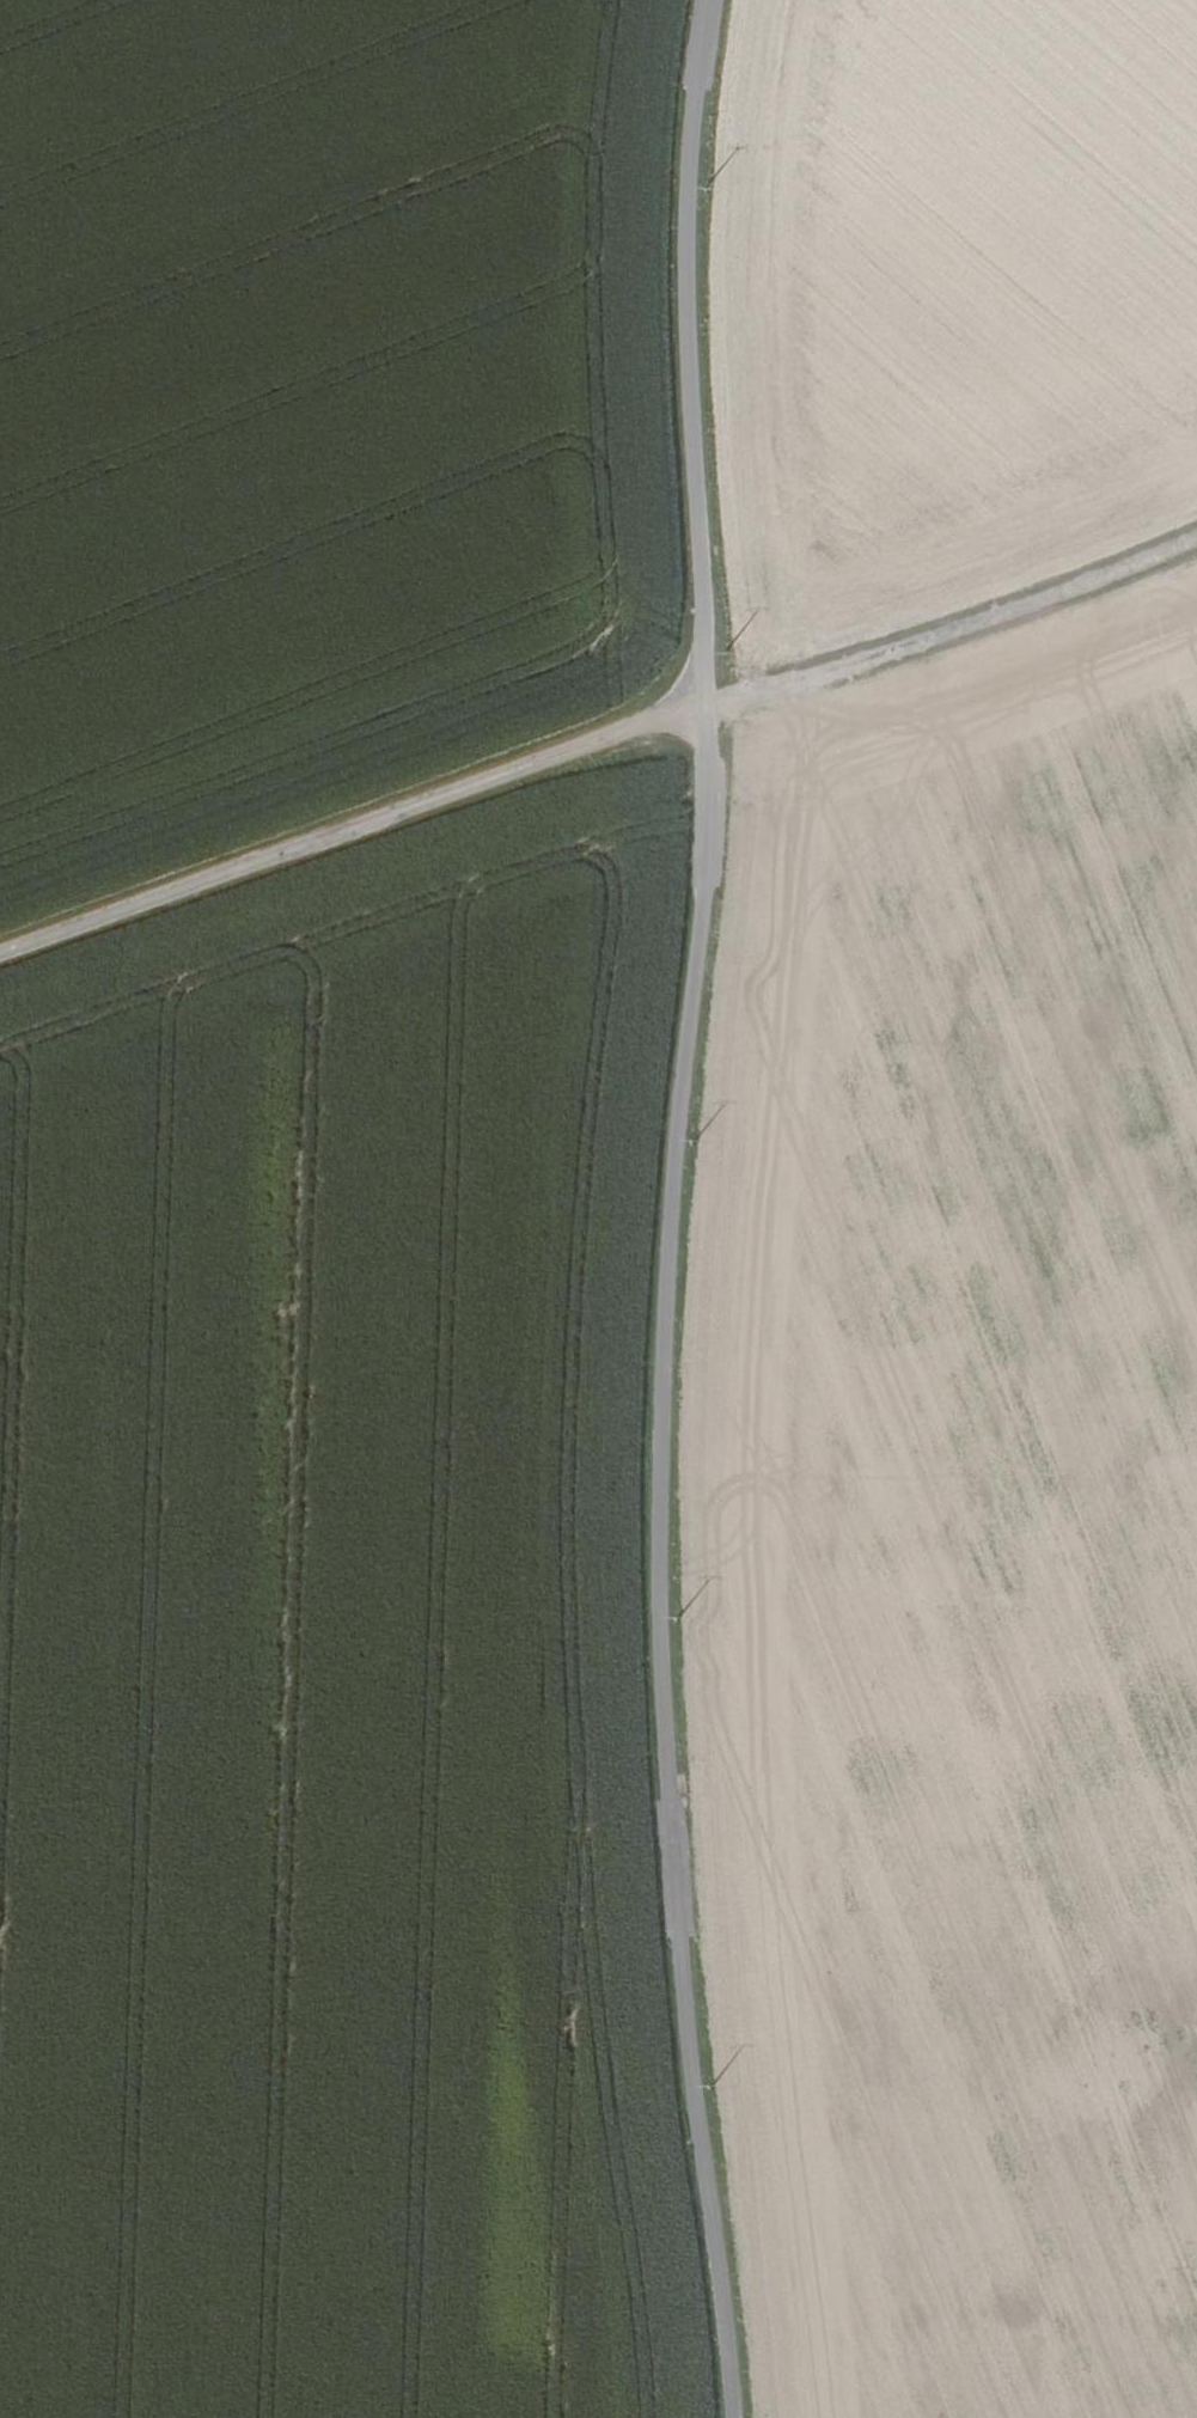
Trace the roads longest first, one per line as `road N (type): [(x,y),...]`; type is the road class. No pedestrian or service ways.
road 1 (unclassified): [(706,705),(694,981),(664,1298),(658,1669),(690,2089),(730,2417)]
road 2 (unclassified): [(0,956),(706,705)]
road 3 (unclassified): [(708,0),(687,116),(687,421),(706,705)]

